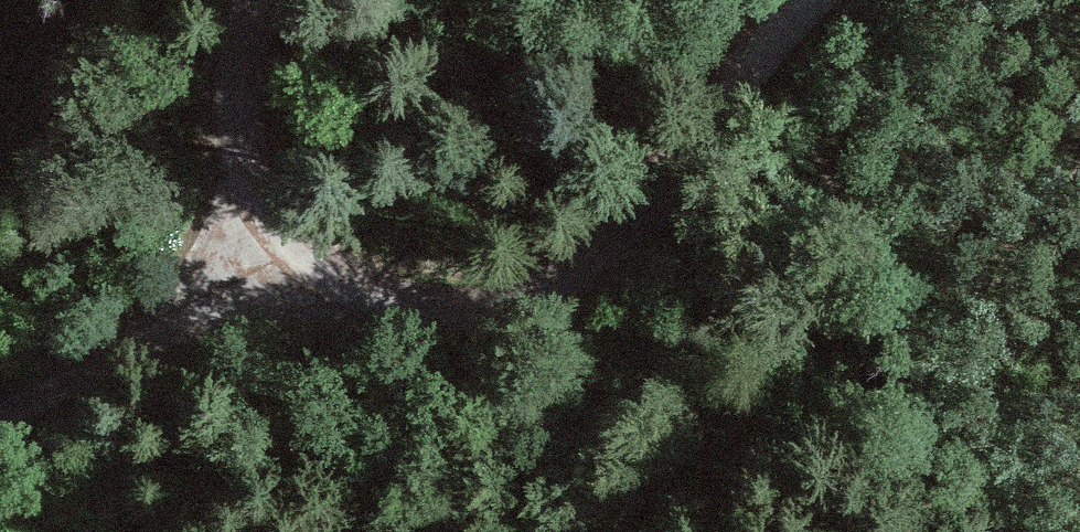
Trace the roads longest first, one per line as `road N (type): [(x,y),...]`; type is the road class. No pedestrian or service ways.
road 1 (track): [(263,0),(256,7),(243,126),(269,220),(302,264),(0,424)]
road 2 (track): [(302,264),(409,311),(522,306),(579,280),(681,178),(733,100)]
road 3 (track): [(733,100),(820,0)]

